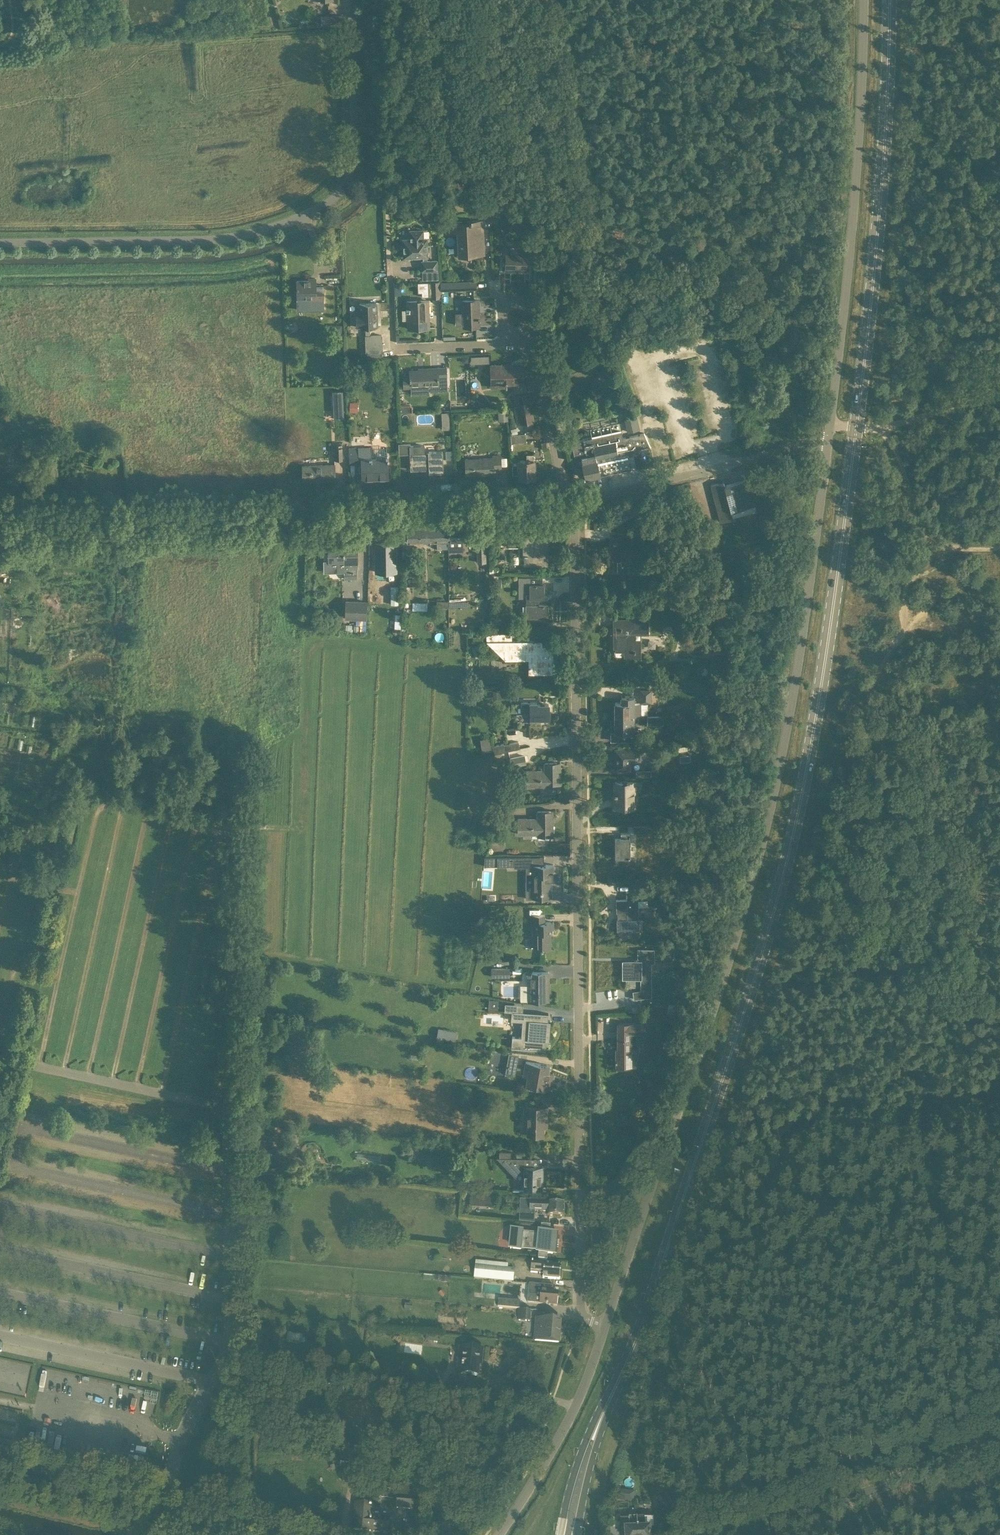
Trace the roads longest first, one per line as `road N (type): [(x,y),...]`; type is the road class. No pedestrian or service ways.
road 1 (primary): [(607,1404),(651,1298),(796,825),(829,651),(874,269),(889,0)]
road 2 (unclassified): [(828,440),(779,768),(743,913),(604,1327)]
road 3 (unclassified): [(604,1327),(581,1309),(575,504)]
road 4 (unclassified): [(575,504),(0,524)]
road 5 (unclassified): [(0,243),(233,236),(321,207),(342,188),(353,160),(353,0)]
road 6 (unclassified): [(863,0),(848,266),(828,440)]
road 7 (secondary): [(739,1534),(999,1448)]
road 8 (unclassified): [(828,440),(575,504)]
road 9 (track): [(0,1145),(56,902)]
road 10 (unclassified): [(500,1534),(571,1418),(604,1327)]
road 11 (tertiary): [(210,1534),(0,1489)]
road 12 (track): [(949,539),(913,525),(904,472),(882,429)]
road 13 (primary): [(607,1404),(584,1440),(560,1534)]
road 14 (primary): [(576,1534),(607,1404)]

